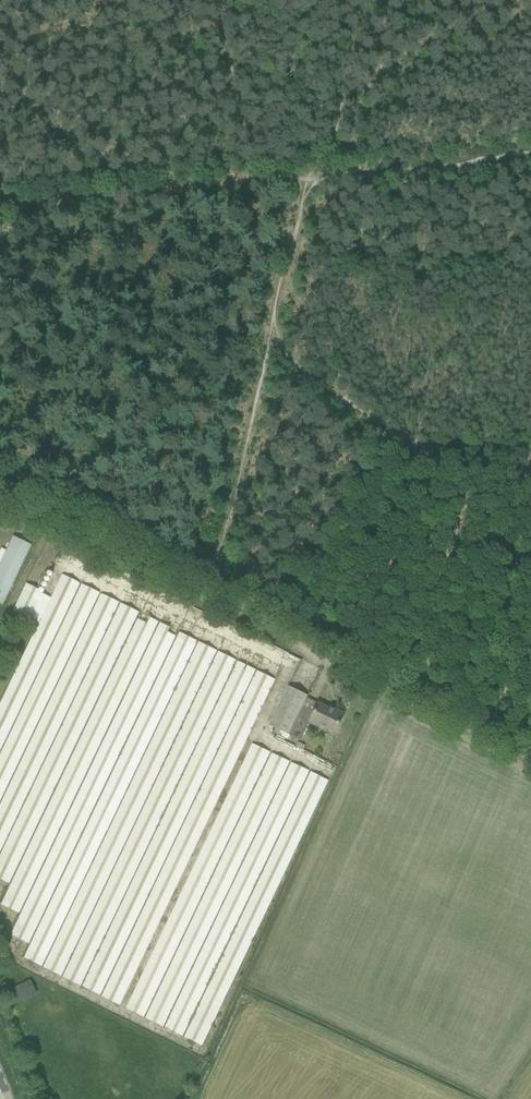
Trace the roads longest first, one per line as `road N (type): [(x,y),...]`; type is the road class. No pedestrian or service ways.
road 1 (track): [(530,755),(0,491)]
road 2 (track): [(264,329),(410,434),(530,444)]
road 3 (track): [(264,329),(206,587)]
road 4 (track): [(262,169),(0,188)]
road 5 (track): [(530,149),(302,167)]
road 6 (track): [(302,167),(264,329)]

